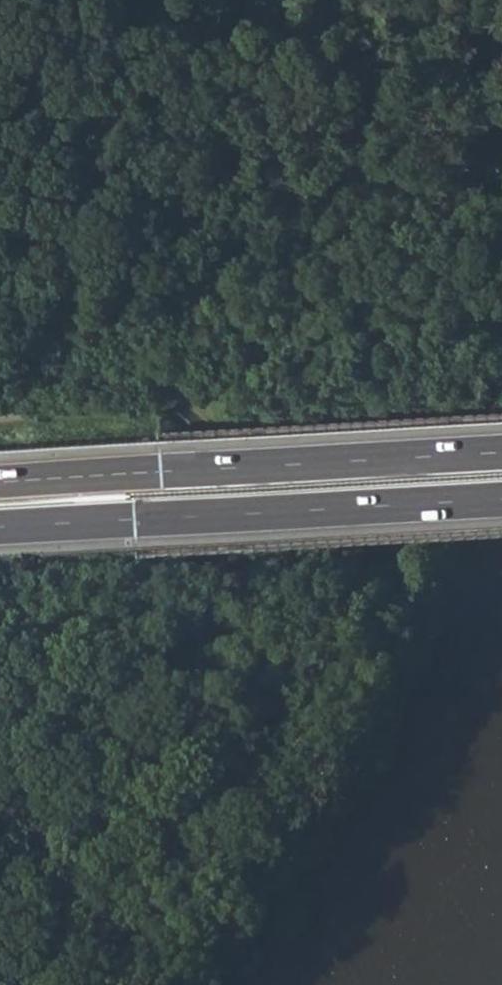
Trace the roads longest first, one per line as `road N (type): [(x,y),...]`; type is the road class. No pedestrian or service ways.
road 1 (motorway): [(0,526),(501,492)]
road 2 (motorway): [(501,446),(0,480)]

